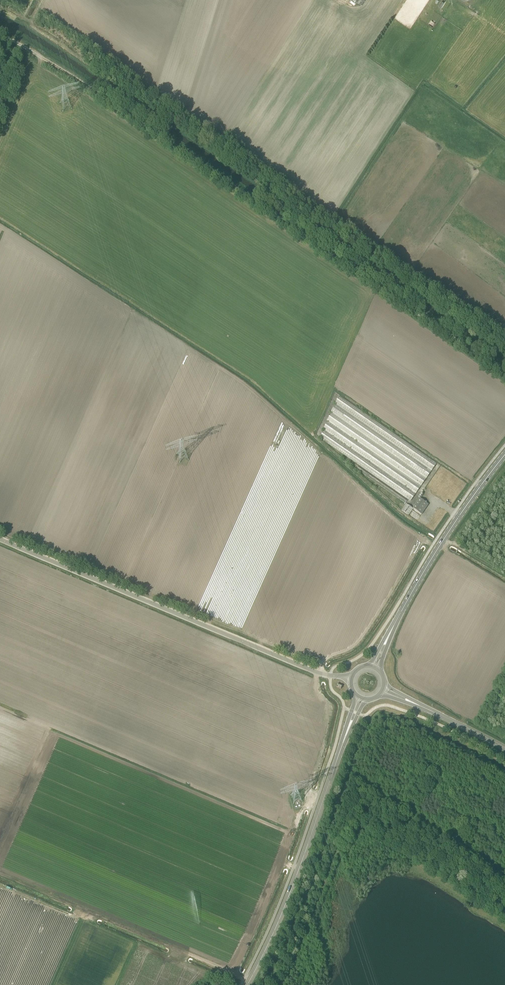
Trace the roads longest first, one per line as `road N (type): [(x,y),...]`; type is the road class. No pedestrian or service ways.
road 1 (track): [(0,33),(504,374)]
road 2 (tertiary): [(350,679),(318,673),(0,539)]
road 3 (secondary): [(248,984),(297,881),(344,739)]
road 4 (secondary): [(389,634),(455,522),(504,458)]
road 5 (track): [(71,905),(249,984)]

